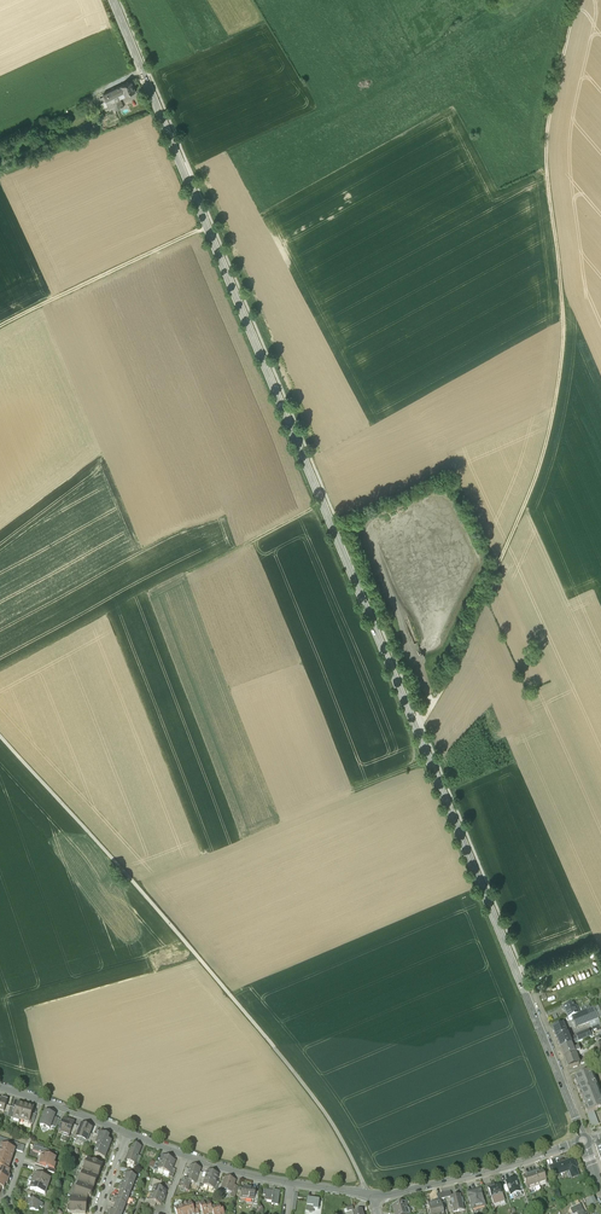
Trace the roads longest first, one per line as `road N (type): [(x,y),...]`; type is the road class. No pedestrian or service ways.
road 1 (secondary): [(113,0),(583,1140)]
road 2 (track): [(577,0),(546,134),(564,327),(548,435),(463,648),(415,726)]
road 3 (track): [(0,733),(300,1076),(341,1137),(365,1192)]
road 4 (track): [(206,225),(0,326)]
road 5 (tertiary): [(583,1140),(373,1194)]
road 6 (tertiary): [(128,1132),(0,1086)]

